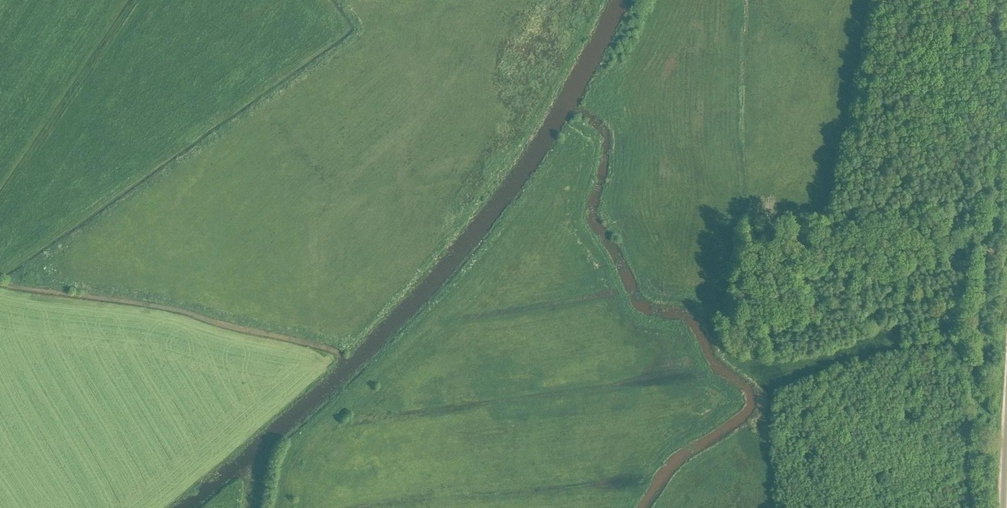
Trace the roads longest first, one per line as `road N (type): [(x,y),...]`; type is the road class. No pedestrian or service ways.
road 1 (track): [(1006,339),(897,343),(777,383),(724,355)]

